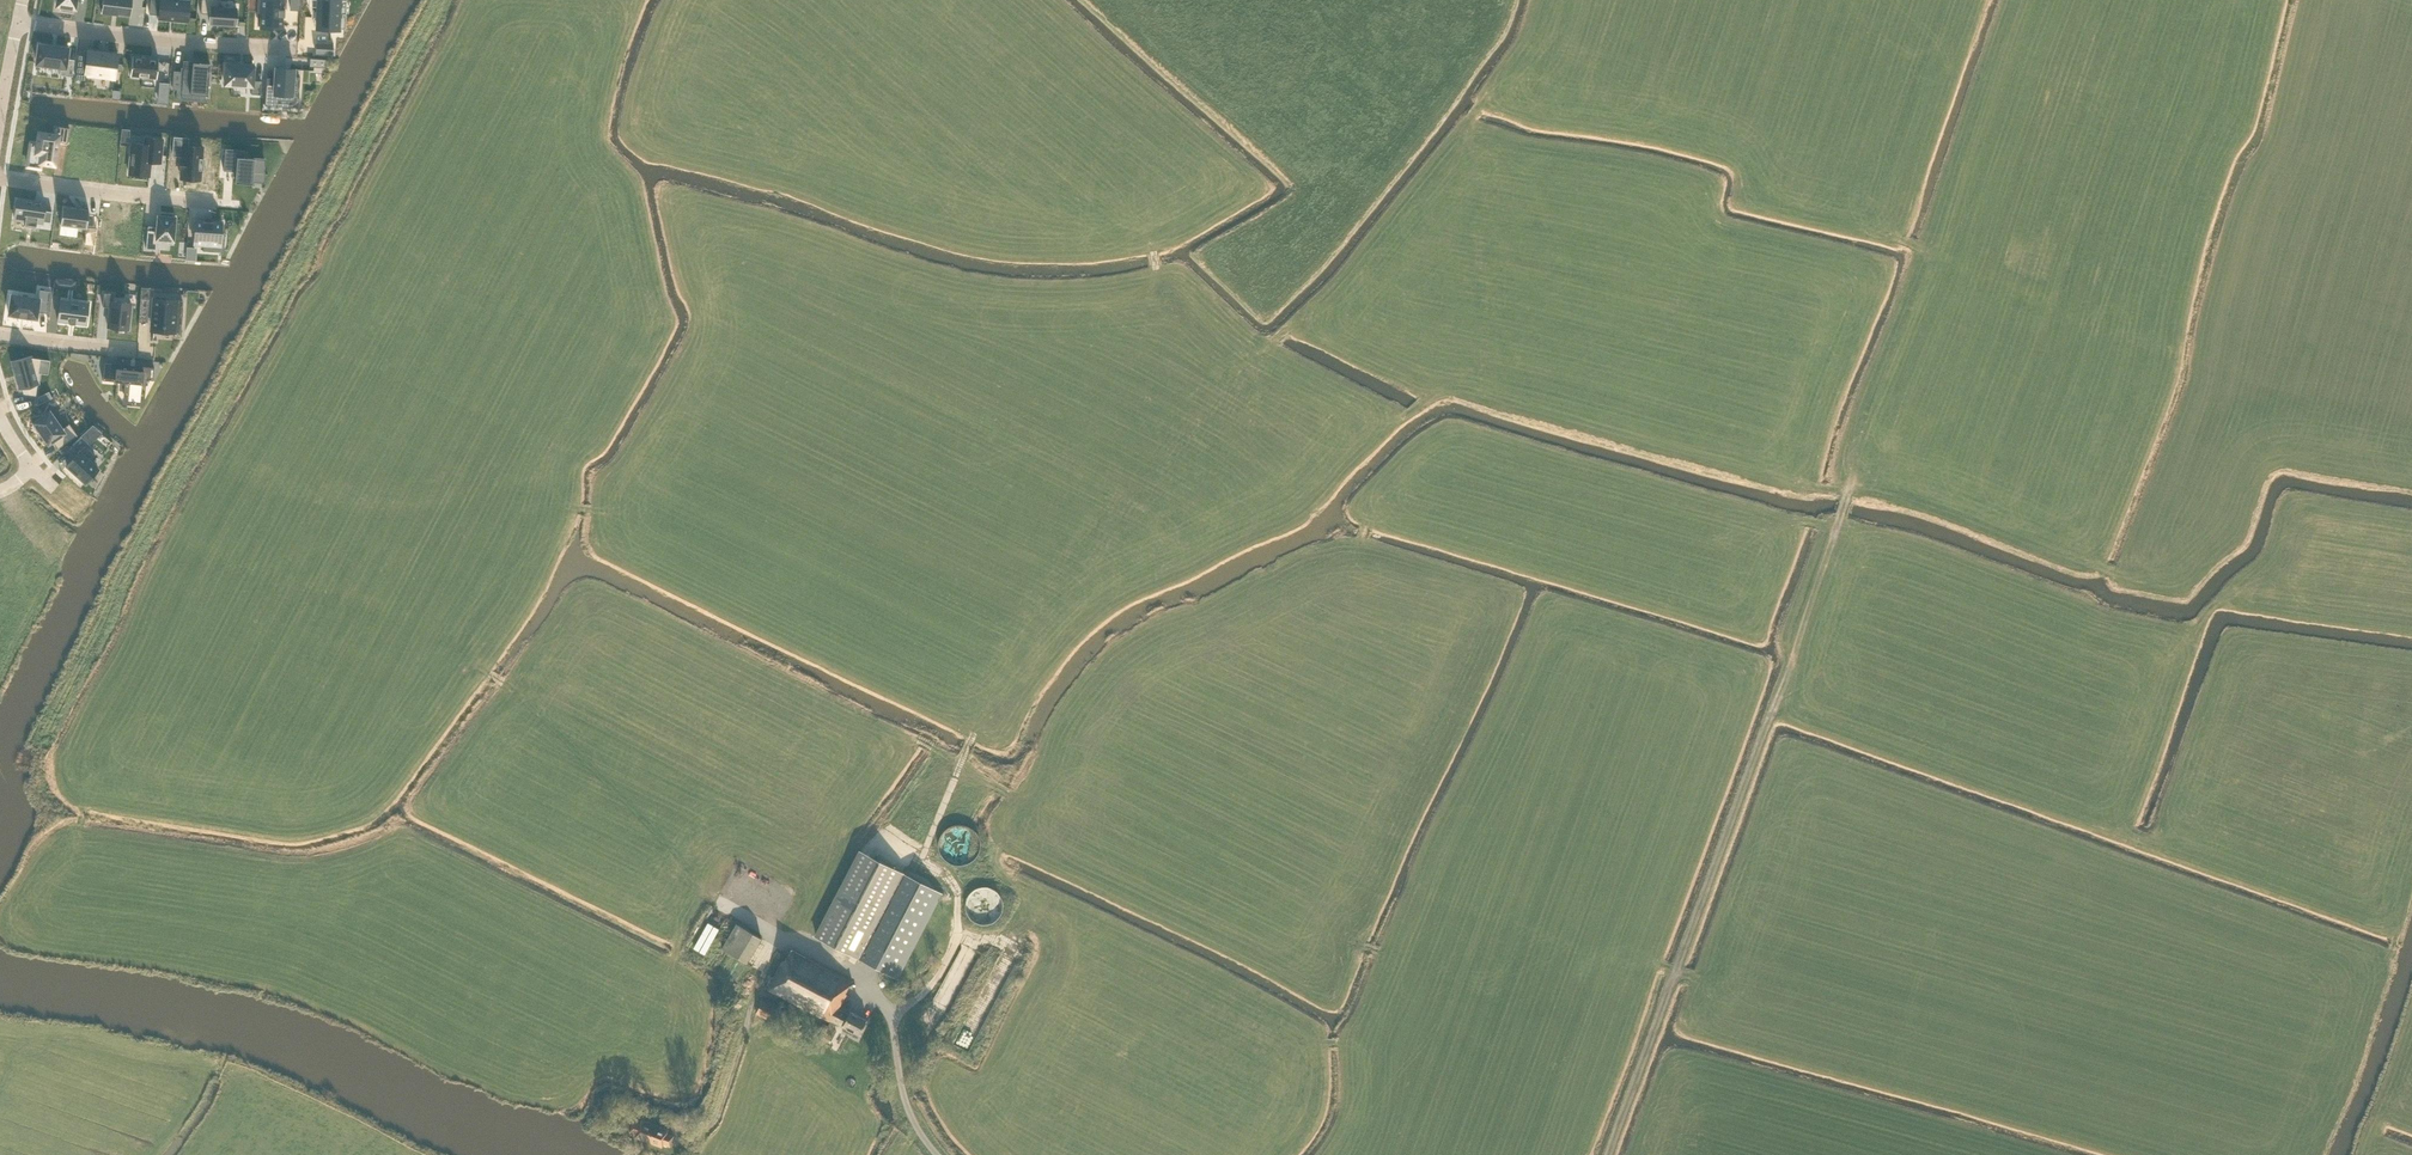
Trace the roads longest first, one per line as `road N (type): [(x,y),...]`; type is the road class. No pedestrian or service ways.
road 1 (track): [(1609,1154),(1848,491)]
road 2 (residential): [(18,22),(290,49)]
road 3 (track): [(877,842),(940,871),(958,893),(957,936),(939,975),(891,1014)]
road 4 (residential): [(0,178),(210,202)]
road 5 (track): [(975,734),(921,862)]
road 6 (residential): [(0,336),(131,351)]

